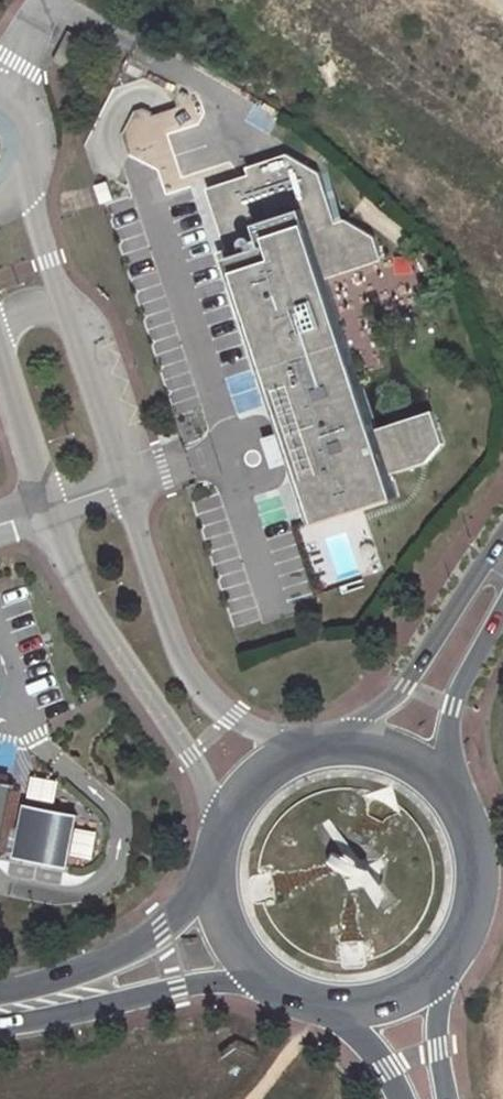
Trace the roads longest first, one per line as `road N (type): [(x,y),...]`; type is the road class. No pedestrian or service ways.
road 1 (unclassified): [(39,507),(92,621),(188,758),(219,840)]
road 2 (unclassified): [(303,755),(234,717),(183,663),(124,482)]
road 3 (secondary): [(502,535),(404,687),(323,747)]
road 4 (secondary): [(0,1022),(256,976)]
road 5 (secondary): [(214,867),(163,926),(117,954),(0,995)]
road 6 (secondary): [(451,963),(471,928),(481,889),(478,849),(463,812),(438,780)]
road 7 (unclassified): [(124,482),(59,299)]
road 8 (secondary): [(438,780),(451,705),(502,602)]
road 9 (unclassified): [(0,353),(39,507)]
road 10 (unclassified): [(449,1098),(439,1050),(451,963)]
road 11 (secondary): [(334,1012),(378,1009),(418,992),(451,963)]
road 12 (secondary): [(303,755),(254,783),(219,840)]
road 13 (secondary): [(438,780),(368,747),(323,747)]
road 14 (unclassified): [(59,299),(22,183)]
road 15 (secondary): [(214,867),(228,939),(256,976)]

